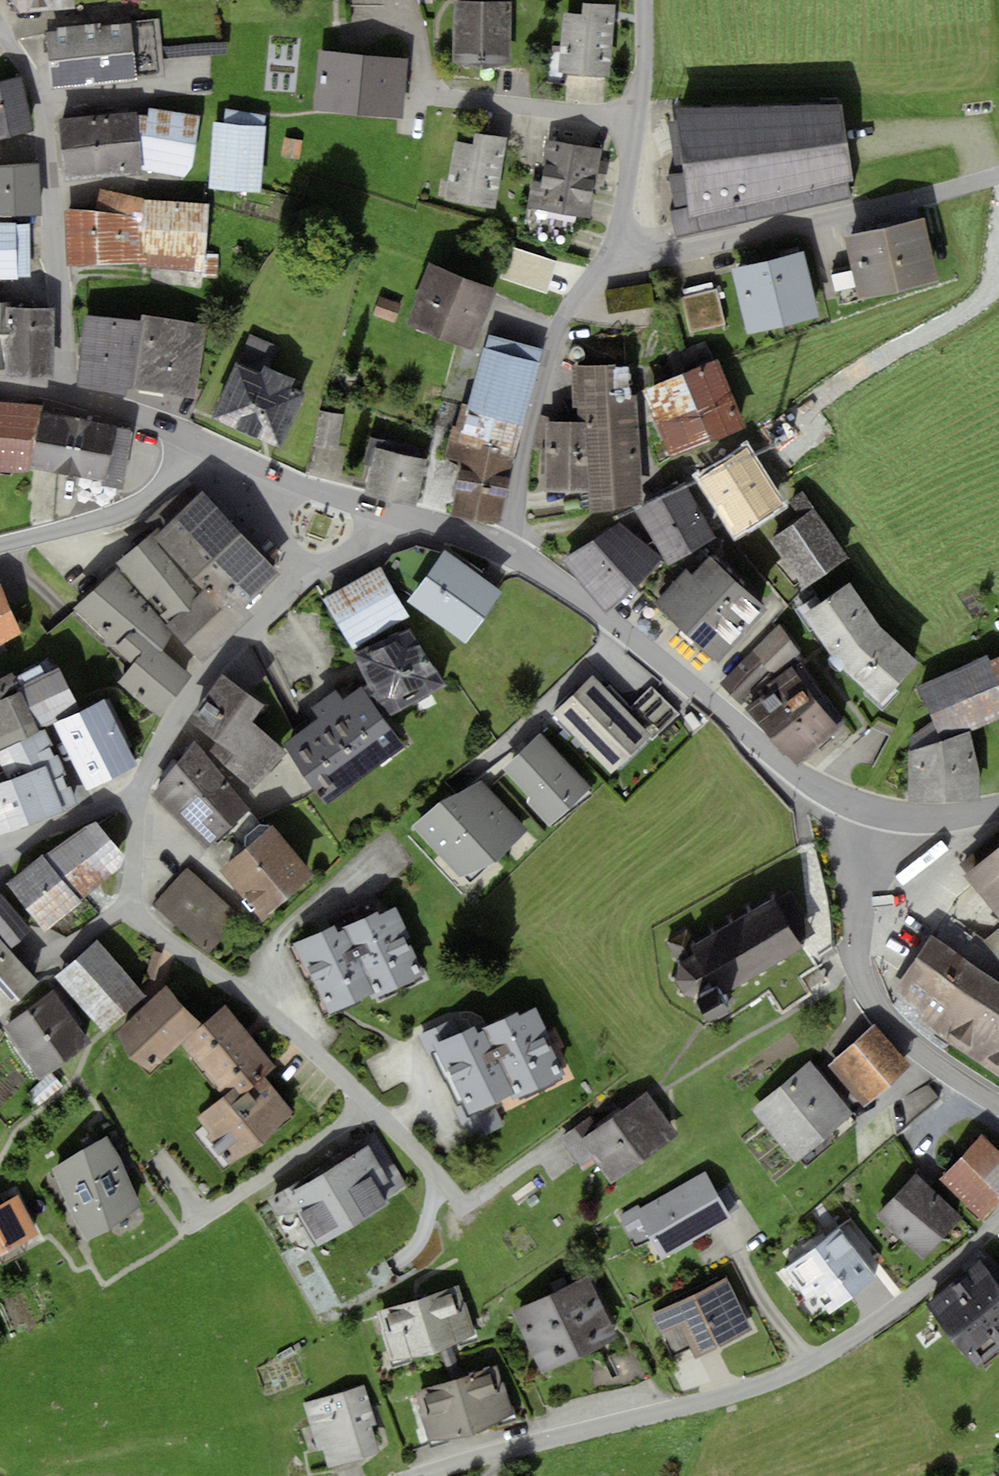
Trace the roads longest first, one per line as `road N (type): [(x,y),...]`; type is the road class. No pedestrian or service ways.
road 1 (residential): [(138,805),(137,882),(150,924),(298,1034),(465,1205)]
road 2 (tertiary): [(514,549),(795,772),(878,813)]
road 3 (residential): [(424,1475),(729,1395),(812,1362)]
road 4 (residential): [(998,180),(606,264)]
road 5 (residential): [(138,805),(200,686),(282,594),(353,553),(381,531),(389,513)]
road 6 (residential): [(68,397),(66,305),(41,101),(0,29)]
road 7 (residential): [(878,813),(855,910),(861,971),(904,1036),(998,1105)]
road 8 (residential): [(514,549),(523,465),(542,400),(606,264)]
road 9 (residential): [(644,0),(629,207),(606,264)]
road 10 (residential): [(0,547),(159,498),(201,442)]
road 11 (residential): [(812,1362),(928,1284),(998,1218)]
road 12 (tertiary): [(201,442),(389,513)]
road 13 (residential): [(812,1362),(781,1328),(730,1235)]
road 14 (residential): [(0,843),(138,805)]
road 15 (tertiary): [(68,397),(119,408),(201,442)]
road 16 (tertiary): [(389,513),(471,528),(514,549)]
road 17 (tertiary): [(878,813),(947,818),(998,809)]

